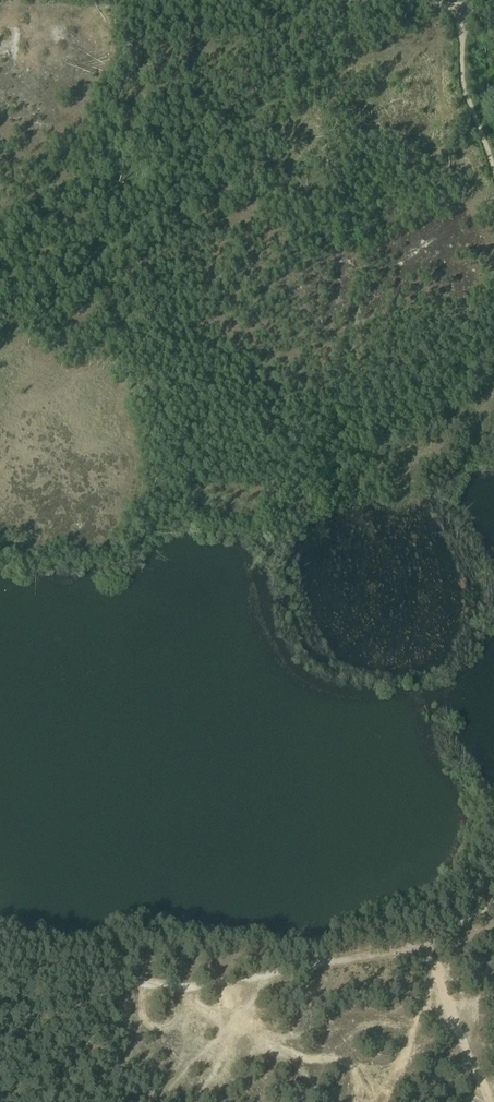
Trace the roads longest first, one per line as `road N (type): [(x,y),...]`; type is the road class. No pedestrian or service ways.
road 1 (track): [(493,896),(425,943),(190,987),(0,969)]
road 2 (track): [(463,9),(460,67),(493,174)]

